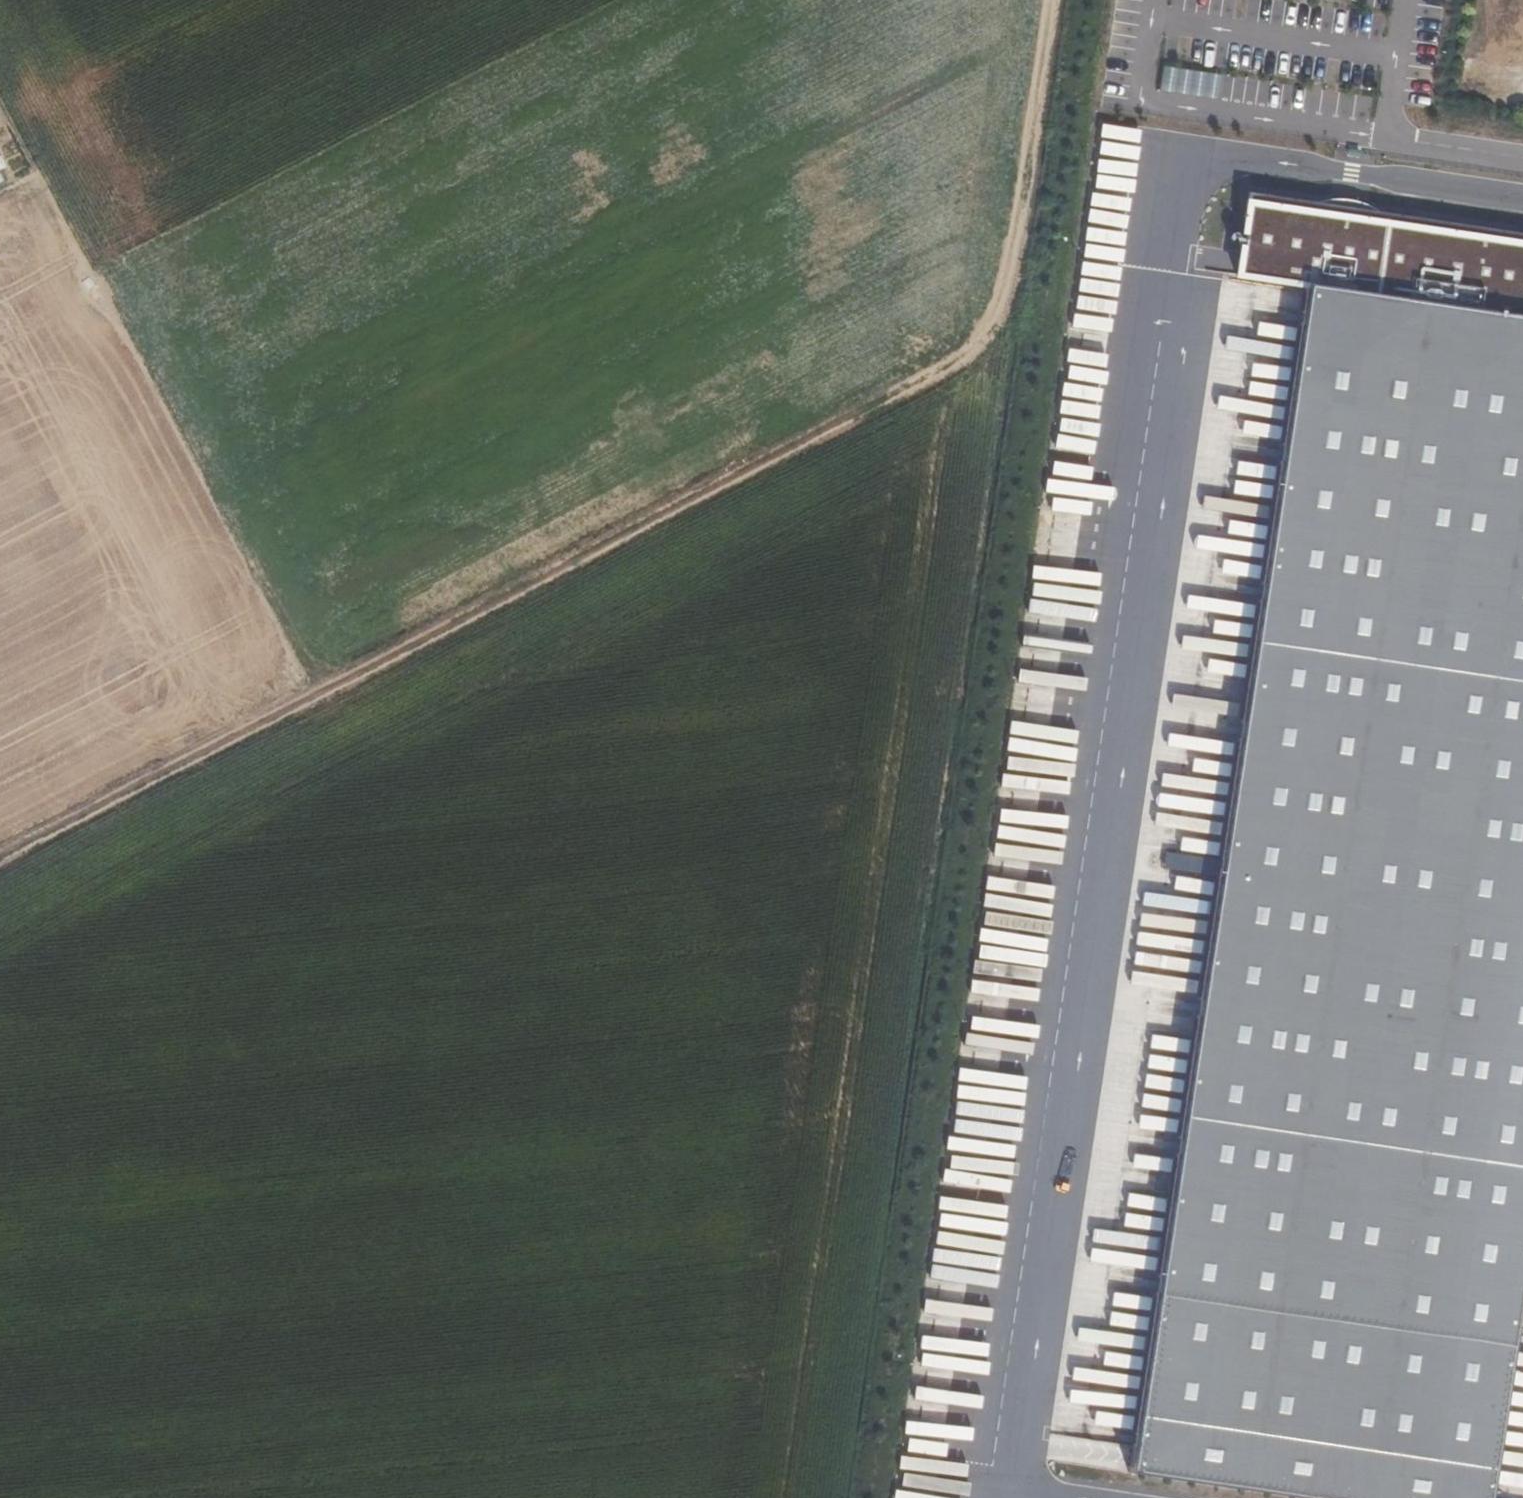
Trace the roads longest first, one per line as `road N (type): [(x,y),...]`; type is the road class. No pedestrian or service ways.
road 1 (track): [(1044,0),(996,336),(0,849)]

